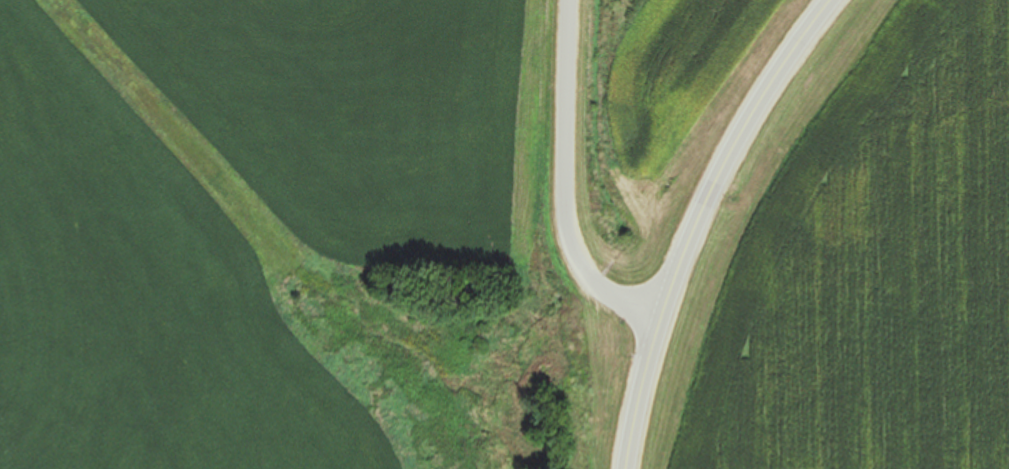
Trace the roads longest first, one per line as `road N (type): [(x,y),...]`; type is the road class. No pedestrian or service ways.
road 1 (primary): [(627,468),(649,368),(707,204),(744,127),(829,0)]
road 2 (residential): [(628,457),(590,398),(573,295),(575,0)]

